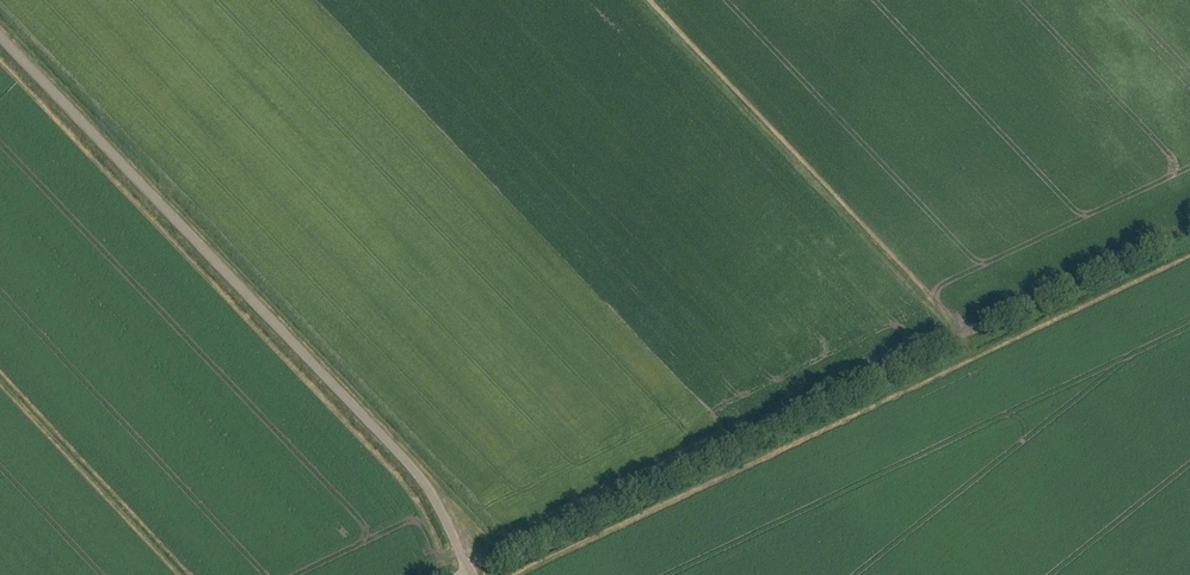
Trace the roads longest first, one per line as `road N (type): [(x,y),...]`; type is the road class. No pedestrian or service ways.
road 1 (unclassified): [(471,574),(425,481),(0,36)]

